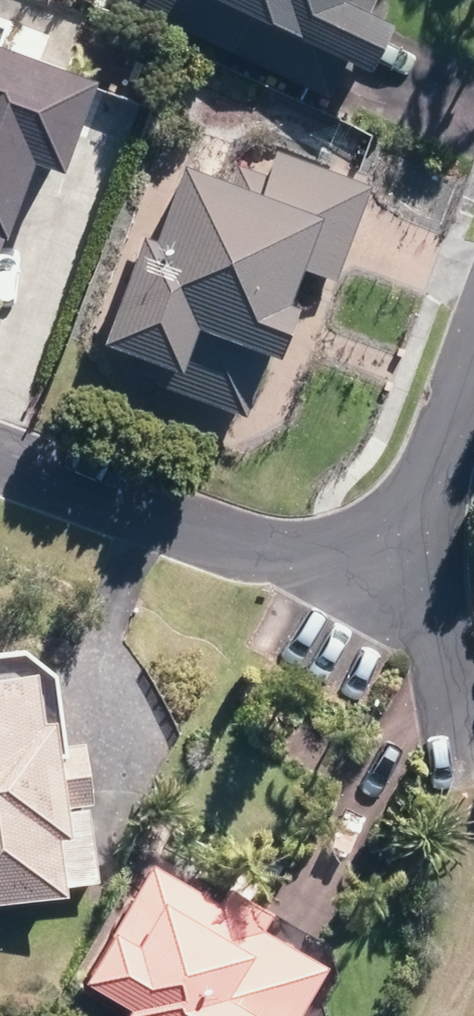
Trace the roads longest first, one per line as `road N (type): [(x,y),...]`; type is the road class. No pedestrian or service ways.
road 1 (residential): [(0,454),(268,552),(349,553),(402,528)]
road 2 (residential): [(442,757),(402,528)]
road 3 (residential): [(402,528),(473,335)]

